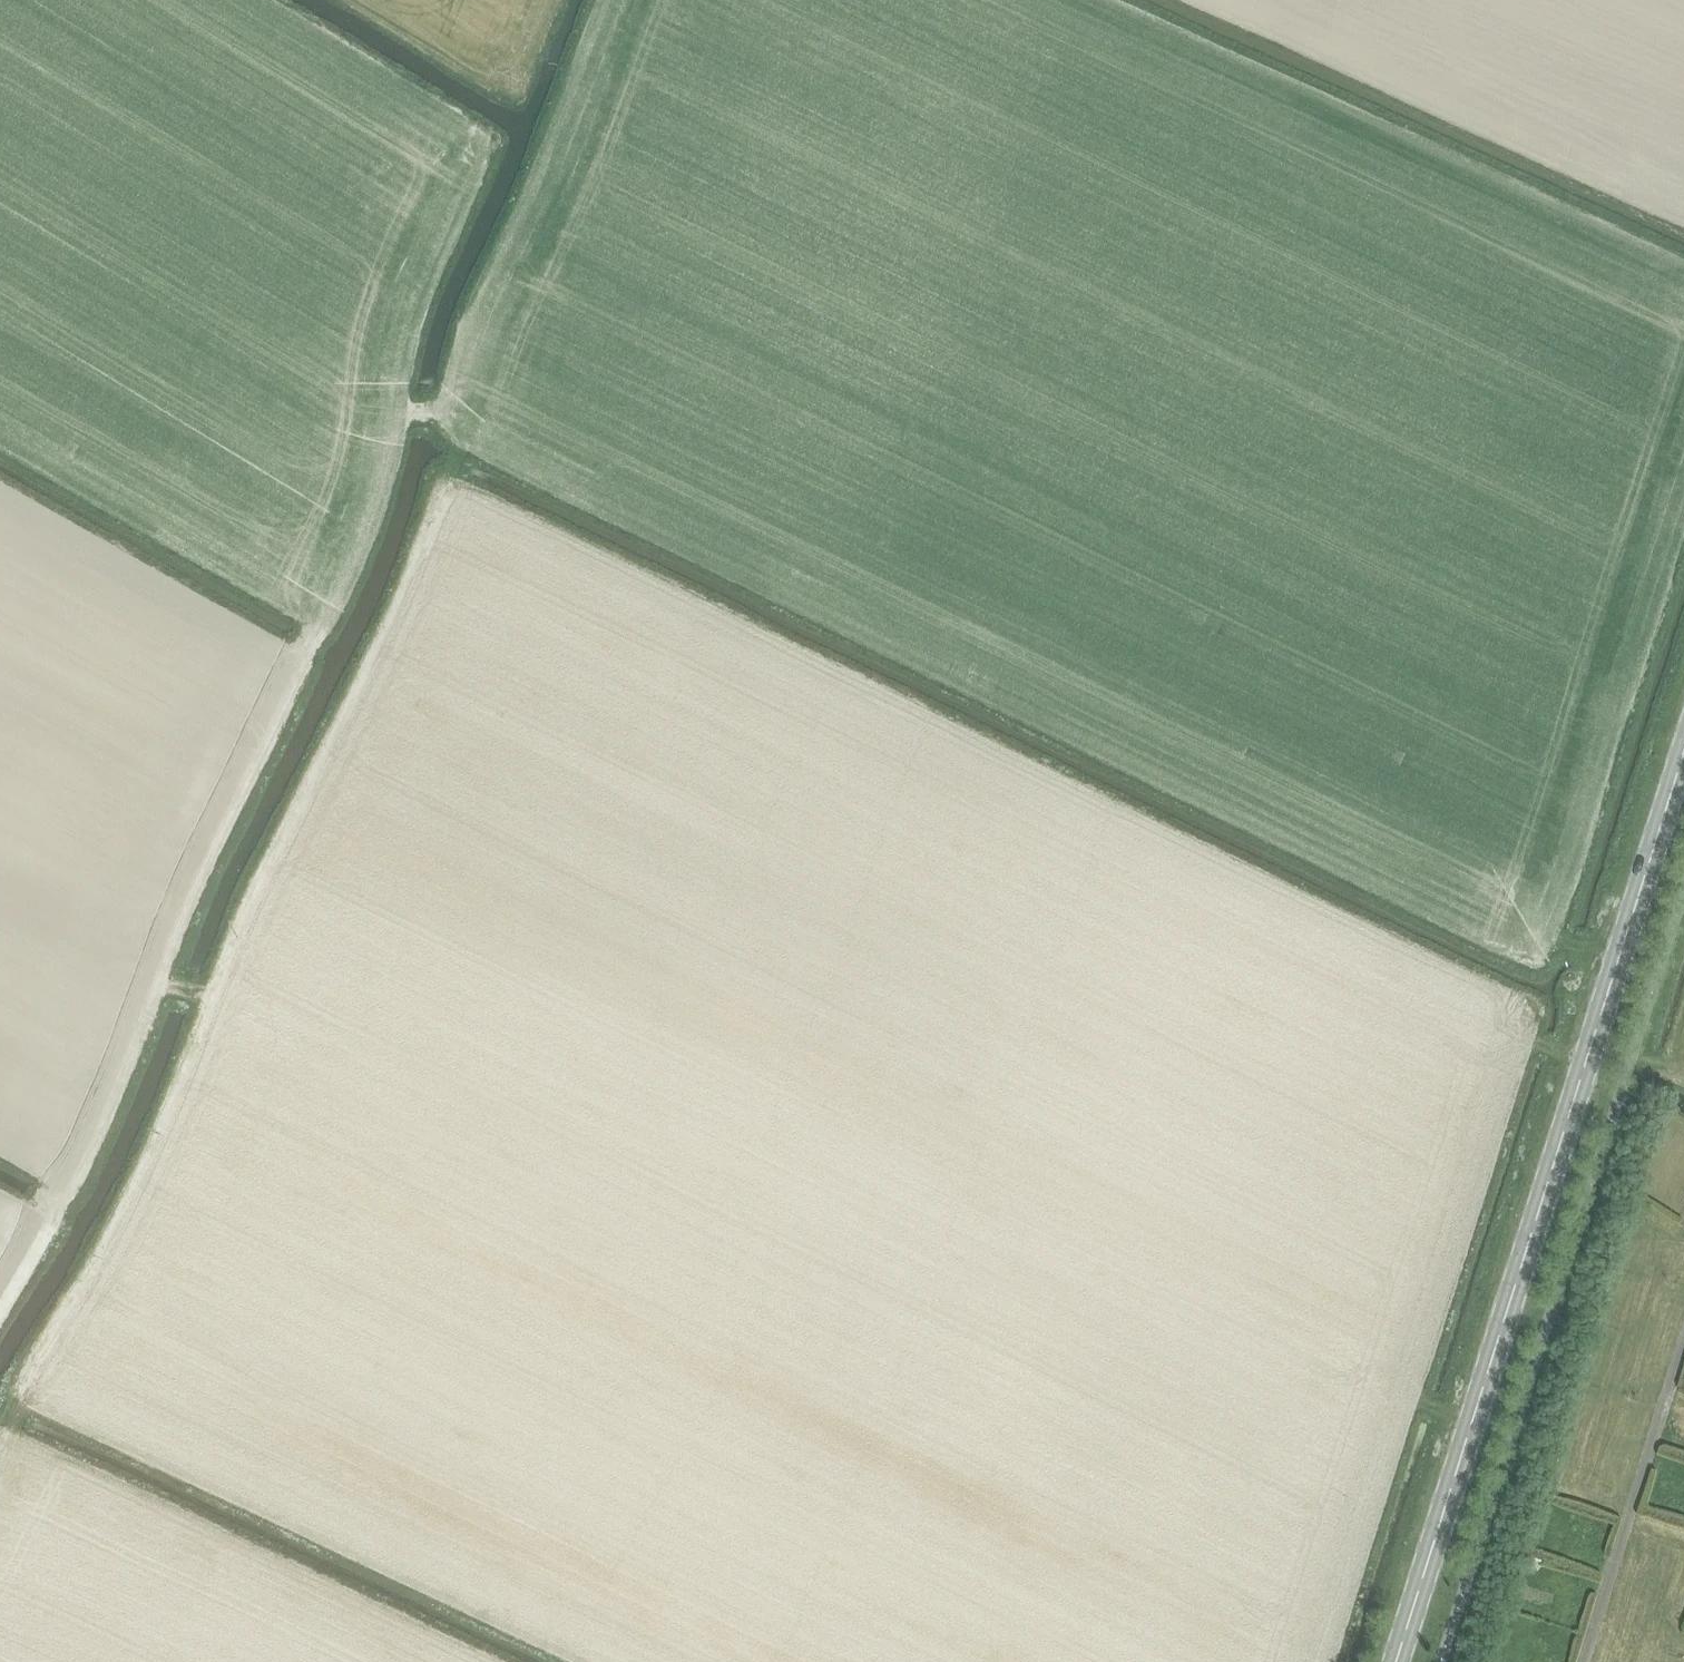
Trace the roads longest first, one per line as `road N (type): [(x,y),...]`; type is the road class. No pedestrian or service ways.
road 1 (secondary): [(1398,1661),(1683,753)]

